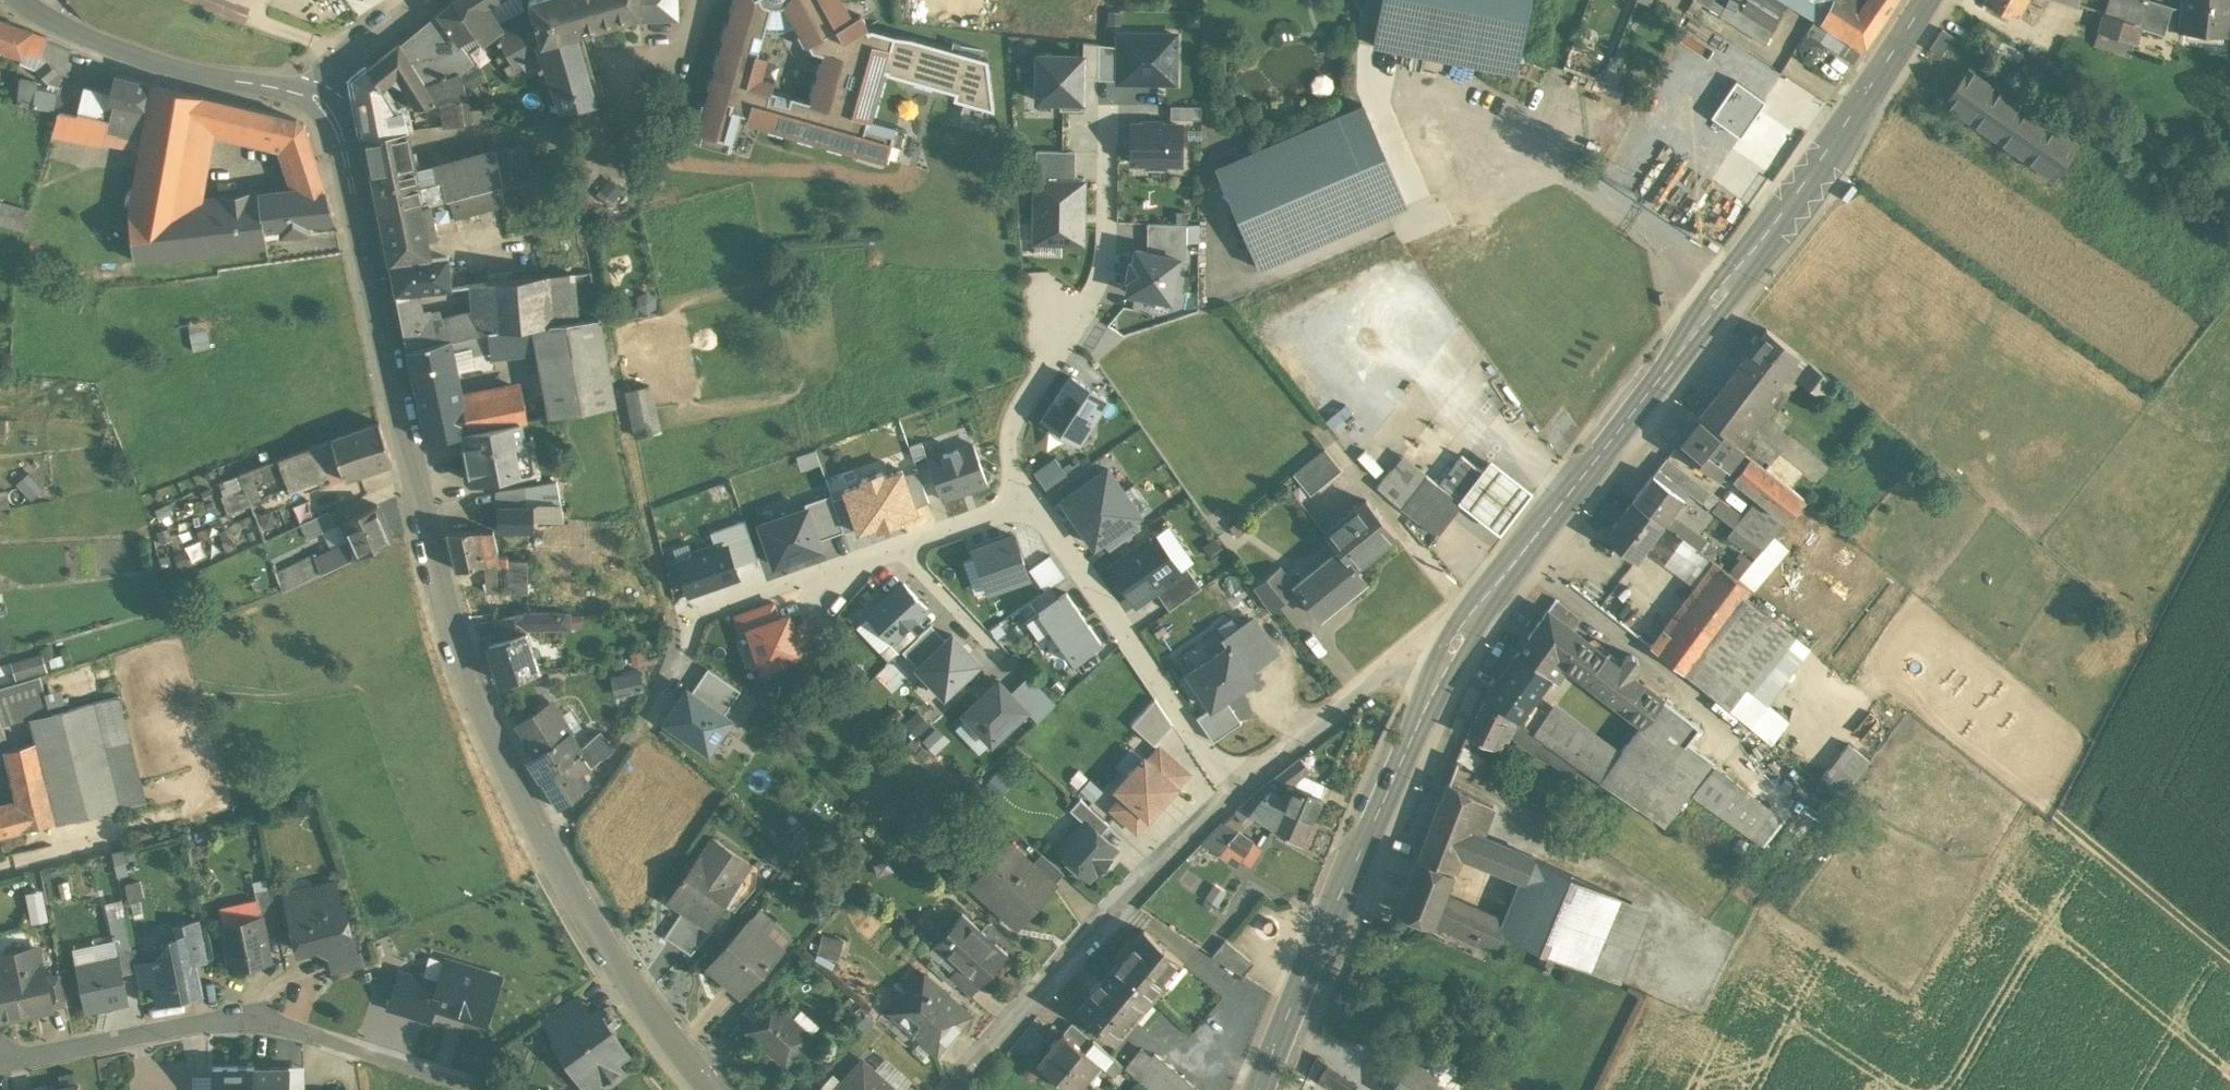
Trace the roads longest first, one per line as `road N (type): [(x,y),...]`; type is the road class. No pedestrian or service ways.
road 1 (primary): [(1440,670),(1474,605),(1806,192),(1927,0)]
road 2 (tertiary): [(535,837),(476,686),(428,526),(354,159),(322,100)]
road 3 (residential): [(491,1089),(247,1009),(32,1055),(0,1050)]
road 4 (unclassified): [(904,548),(697,618),(616,762),(535,837)]
road 5 (primary): [(1258,1089),(1440,670)]
road 6 (unclassified): [(1030,505),(1015,467),(1014,432),(1104,271),(1111,118)]
road 7 (residential): [(1231,796),(1121,900),(949,1089)]
road 8 (unclassified): [(1231,796),(1030,505)]
road 9 (tertiary): [(322,100),(120,54),(49,24),(20,0)]
road 10 (tertiary): [(705,1089),(614,967),(535,837)]
road 11 (track): [(2229,956),(2028,798)]
road 12 (residential): [(1440,670),(1398,666),(1315,723),(1231,796)]
road 13 (residential): [(440,0),(322,100)]
road 14 (unclassified): [(904,548),(1000,653)]
road 15 (unclassified): [(1030,505),(904,548)]

